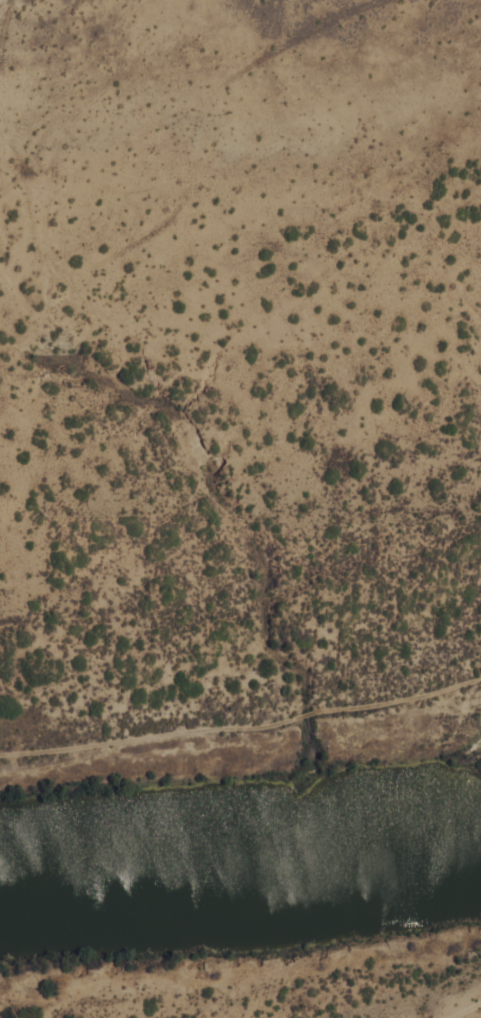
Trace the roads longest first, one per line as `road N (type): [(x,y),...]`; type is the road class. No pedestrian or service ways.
road 1 (residential): [(0,755),(273,727),(480,679)]

